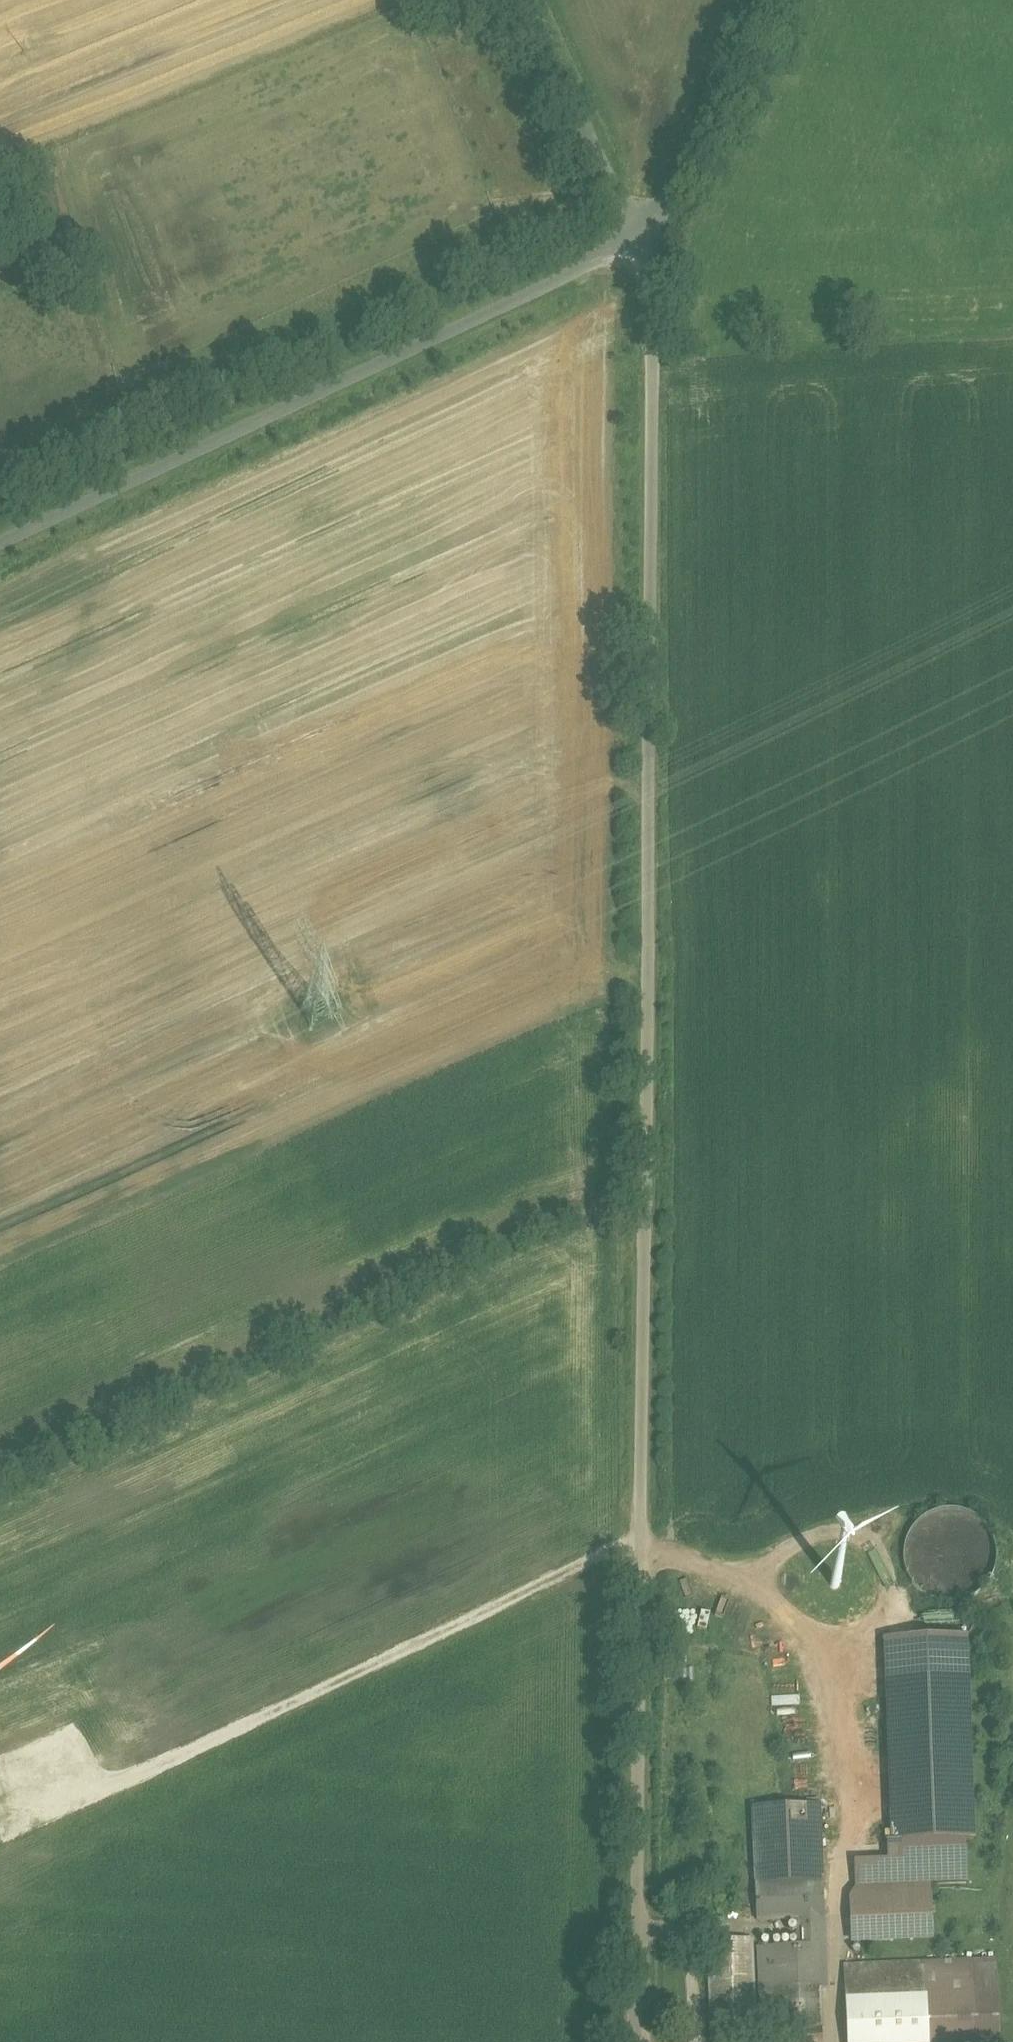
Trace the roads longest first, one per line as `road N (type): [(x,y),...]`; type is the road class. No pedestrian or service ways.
road 1 (unclassified): [(636,2041),(651,902),(648,247)]
road 2 (unclassified): [(648,247),(0,556)]
road 3 (unclassified): [(648,247),(533,0)]
road 4 (unclassified): [(757,0),(648,247)]

